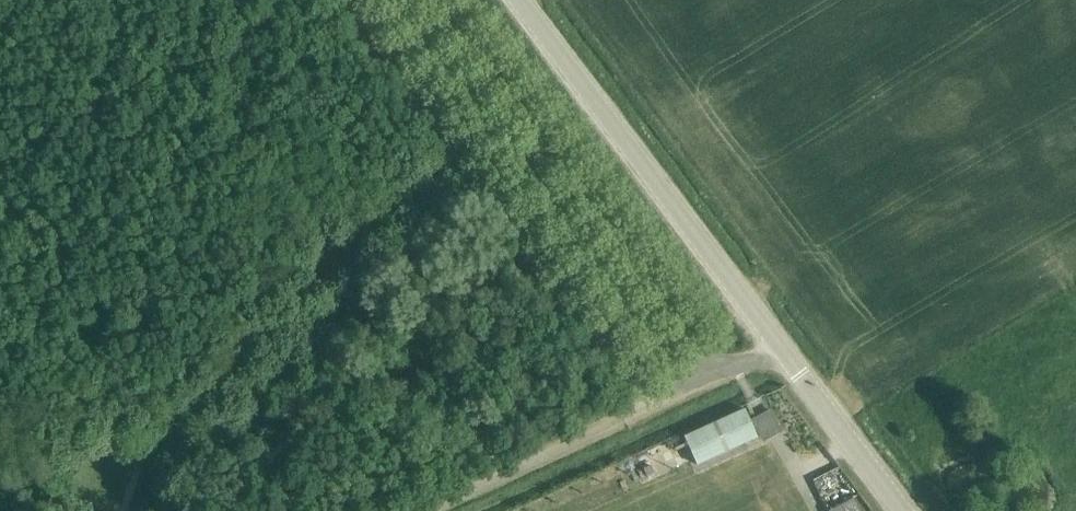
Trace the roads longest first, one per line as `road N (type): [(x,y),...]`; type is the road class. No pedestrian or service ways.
road 1 (unclassified): [(903,510),(520,0)]

